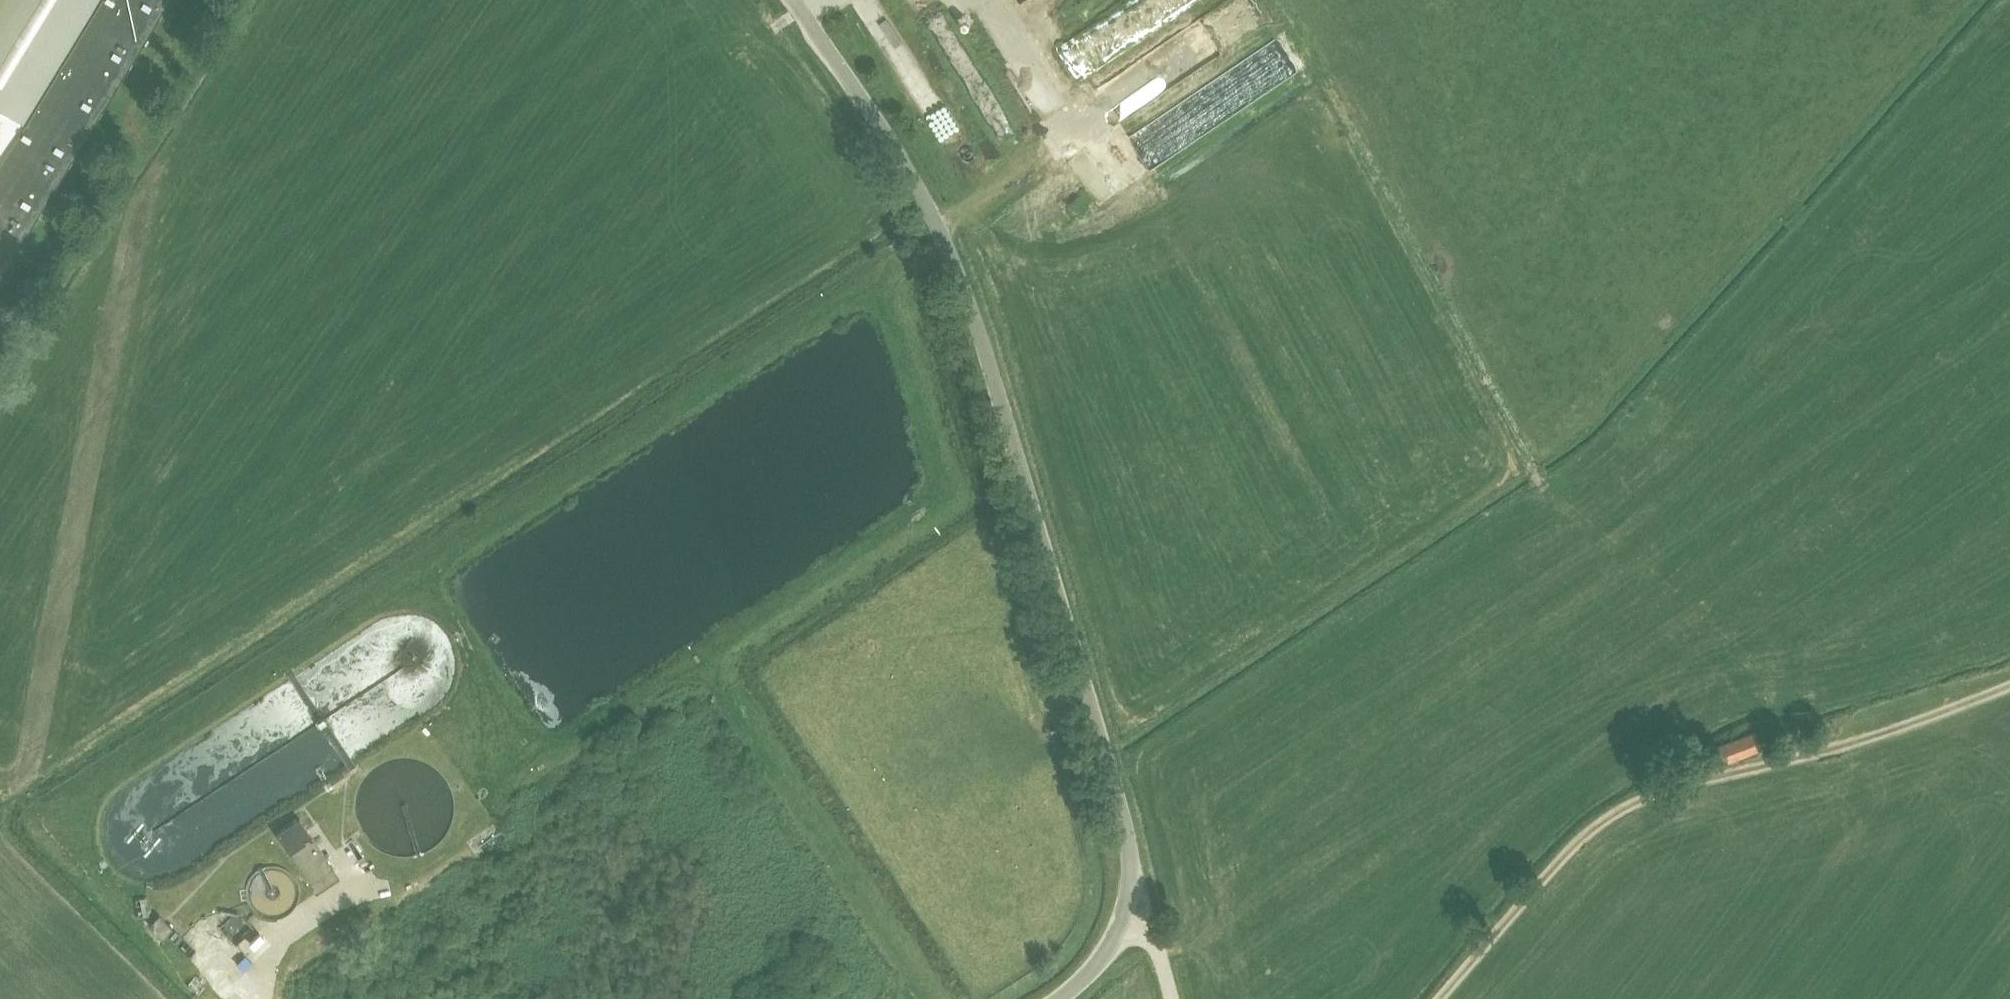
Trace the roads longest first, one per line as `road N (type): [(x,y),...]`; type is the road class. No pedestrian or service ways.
road 1 (unclassified): [(1062,998),(1124,931),(1137,864),(1131,824),(952,255),(790,0)]
road 2 (track): [(1440,998),(1593,829),(1638,803),(2009,687)]

